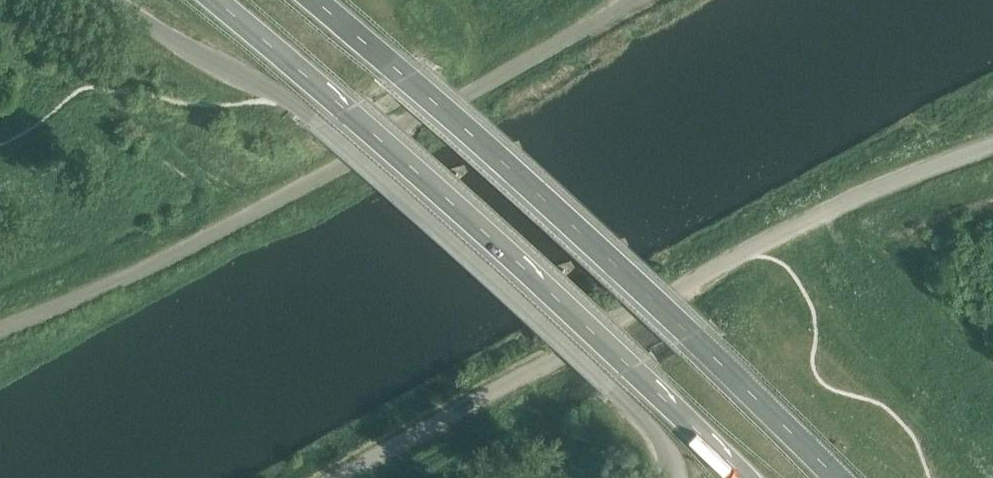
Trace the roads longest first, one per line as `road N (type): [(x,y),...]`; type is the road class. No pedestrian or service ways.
road 1 (tertiary): [(341,477),(767,244),(992,144)]
road 2 (unclassified): [(0,327),(130,276),(275,202),(638,0)]
road 3 (trunk): [(215,0),(632,369),(742,477)]
road 4 (trunk): [(836,477),(692,337),(316,0)]
road 5 (unclassified): [(680,477),(605,383),(313,118)]
road 6 (unclassified): [(127,0),(313,118)]

